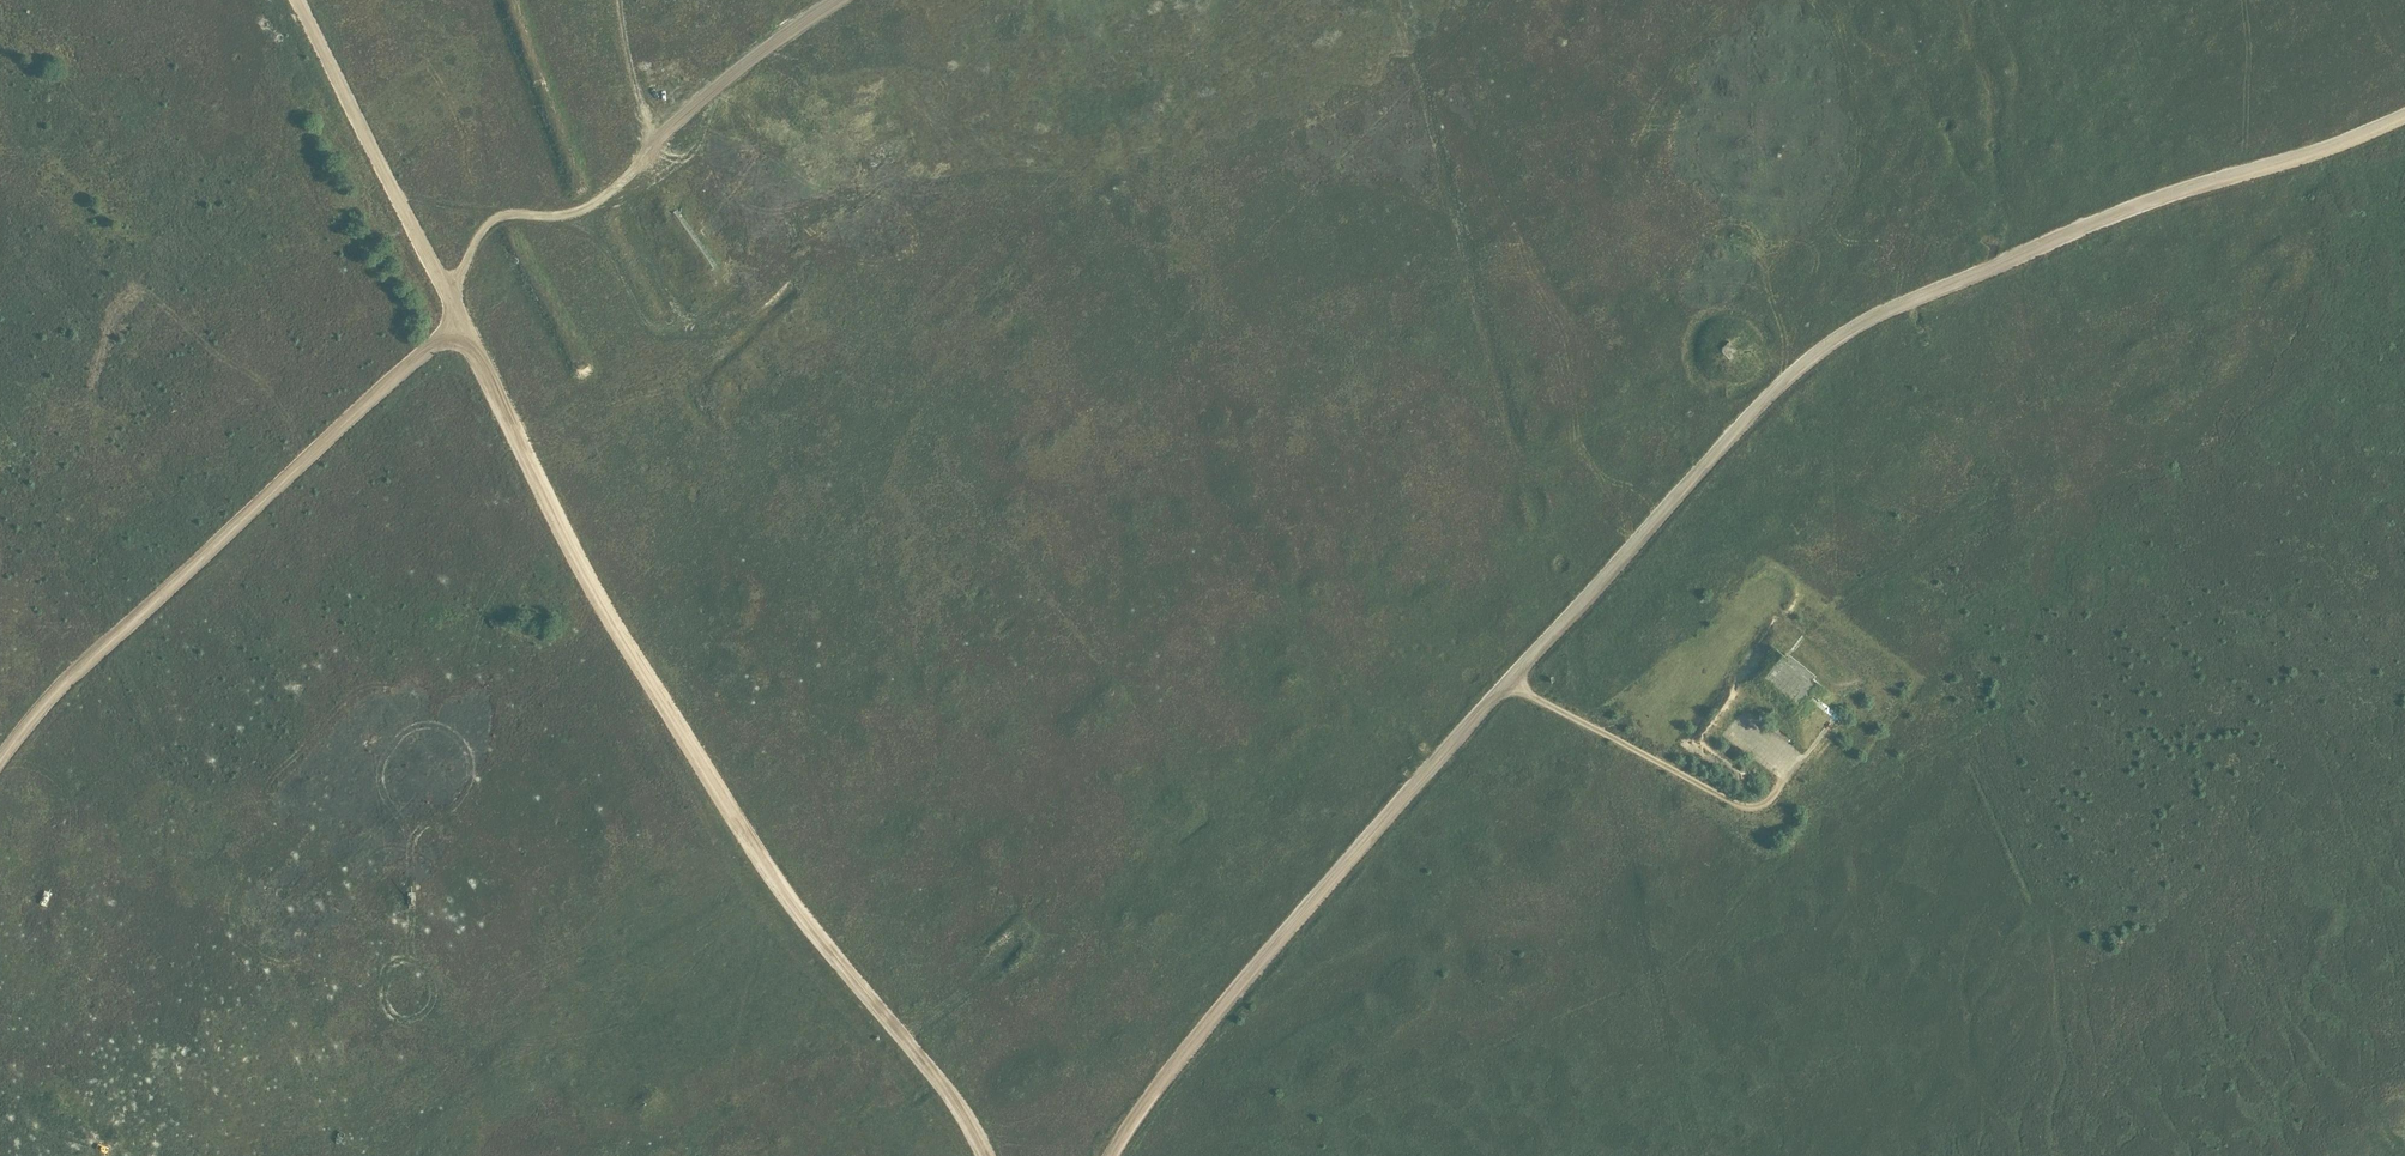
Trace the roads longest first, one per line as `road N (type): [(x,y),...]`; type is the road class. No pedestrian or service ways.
road 1 (track): [(287,0),(624,645),(737,820),(881,1019),(902,1042),(1015,941)]
road 2 (track): [(1512,684),(1799,371),(1859,327),(2144,206),(2404,119)]
road 3 (track): [(1117,1155),(1239,988),(1512,684),(1730,804),(1756,809),(1780,784)]
road 4 (track): [(0,761),(61,684),(446,326),(473,244),(507,215),(391,191)]
road 5 (track): [(902,1042),(958,1104),(988,1155)]

